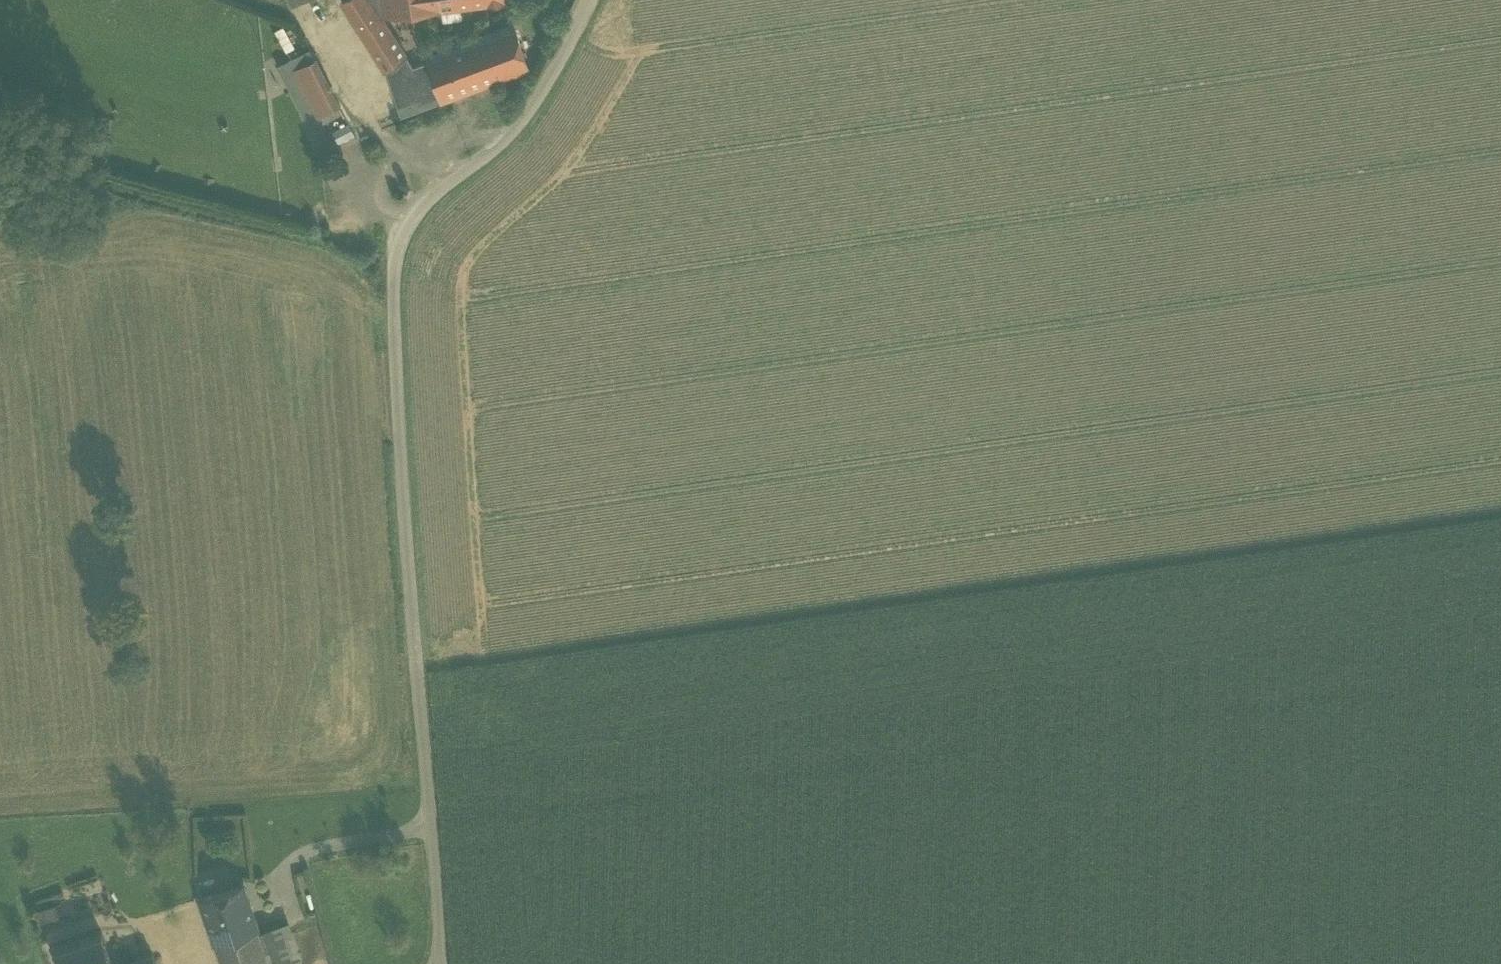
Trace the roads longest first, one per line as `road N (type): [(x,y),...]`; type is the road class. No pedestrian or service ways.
road 1 (unclassified): [(586,0),(541,89),(503,136),(409,217),(392,266),(441,963)]

